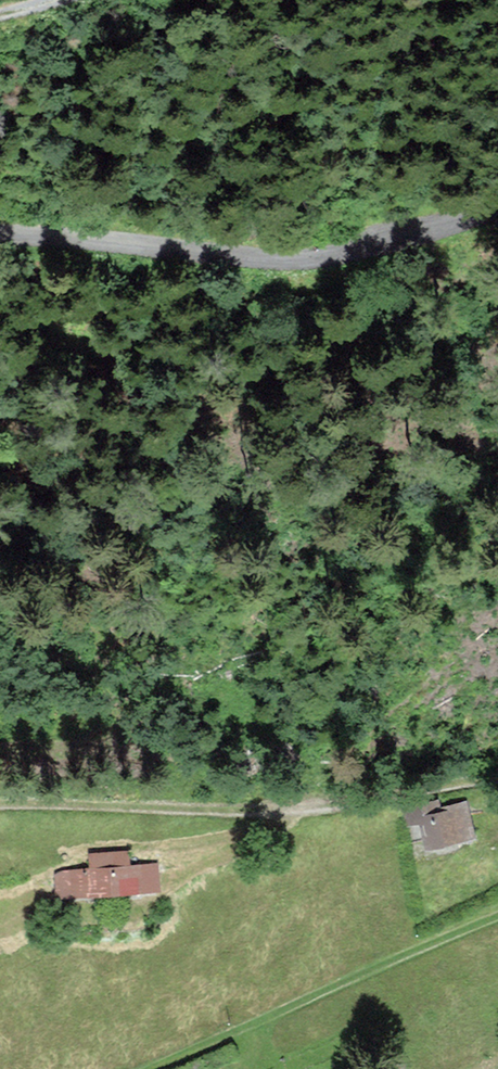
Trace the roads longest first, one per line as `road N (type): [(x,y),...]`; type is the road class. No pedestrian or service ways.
road 1 (unclassified): [(497,205),(318,259),(0,235)]
road 2 (track): [(0,809),(277,813),(497,771)]
road 3 (track): [(497,916),(152,1068)]

